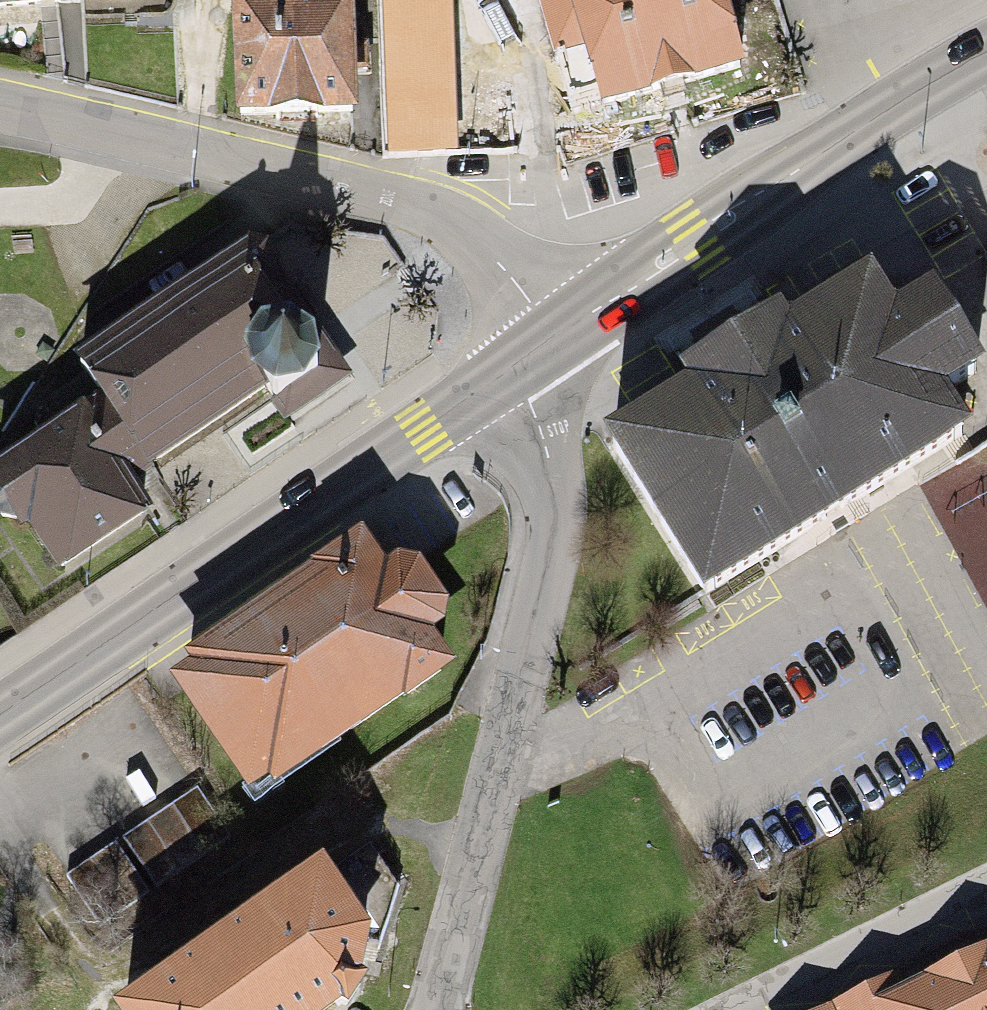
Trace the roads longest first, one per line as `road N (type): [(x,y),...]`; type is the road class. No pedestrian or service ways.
road 1 (residential): [(505,366),(544,467),(547,546),(437,1009)]
road 2 (residential): [(553,331),(462,231),(425,208),(0,112)]
road 3 (primary): [(505,366),(0,711)]
road 4 (primary): [(986,57),(553,331)]
road 5 (residential): [(744,1009),(986,892)]

